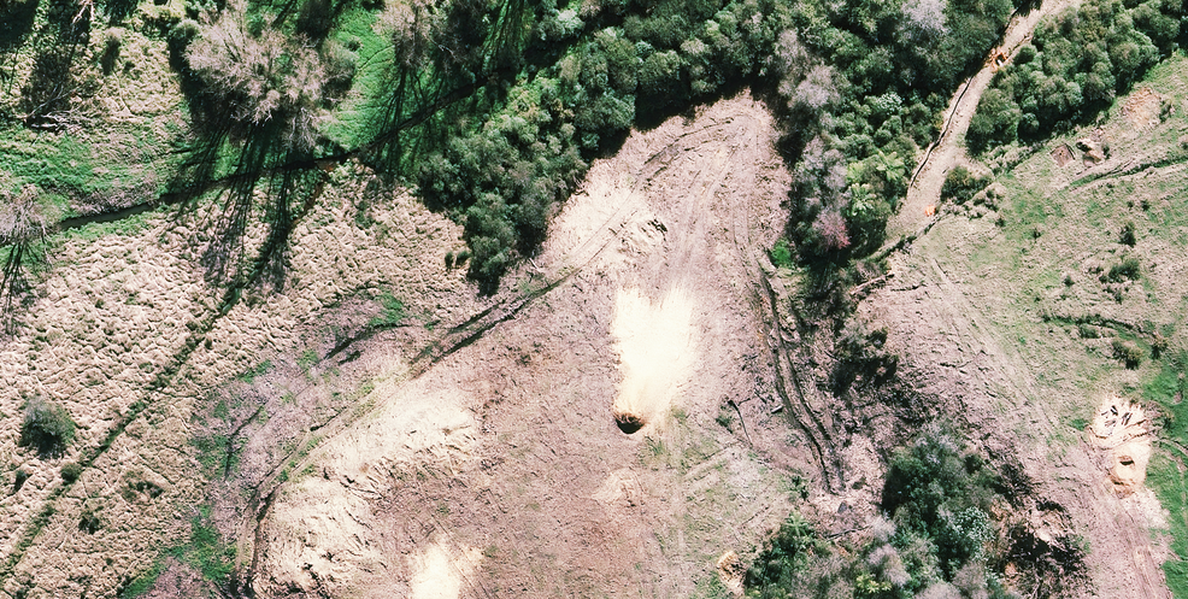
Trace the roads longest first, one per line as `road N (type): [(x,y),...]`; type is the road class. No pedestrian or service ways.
road 1 (motorway): [(3,598),(943,206),(1187,157)]
road 2 (motorway): [(1187,232),(1089,244),(779,342),(177,598)]

